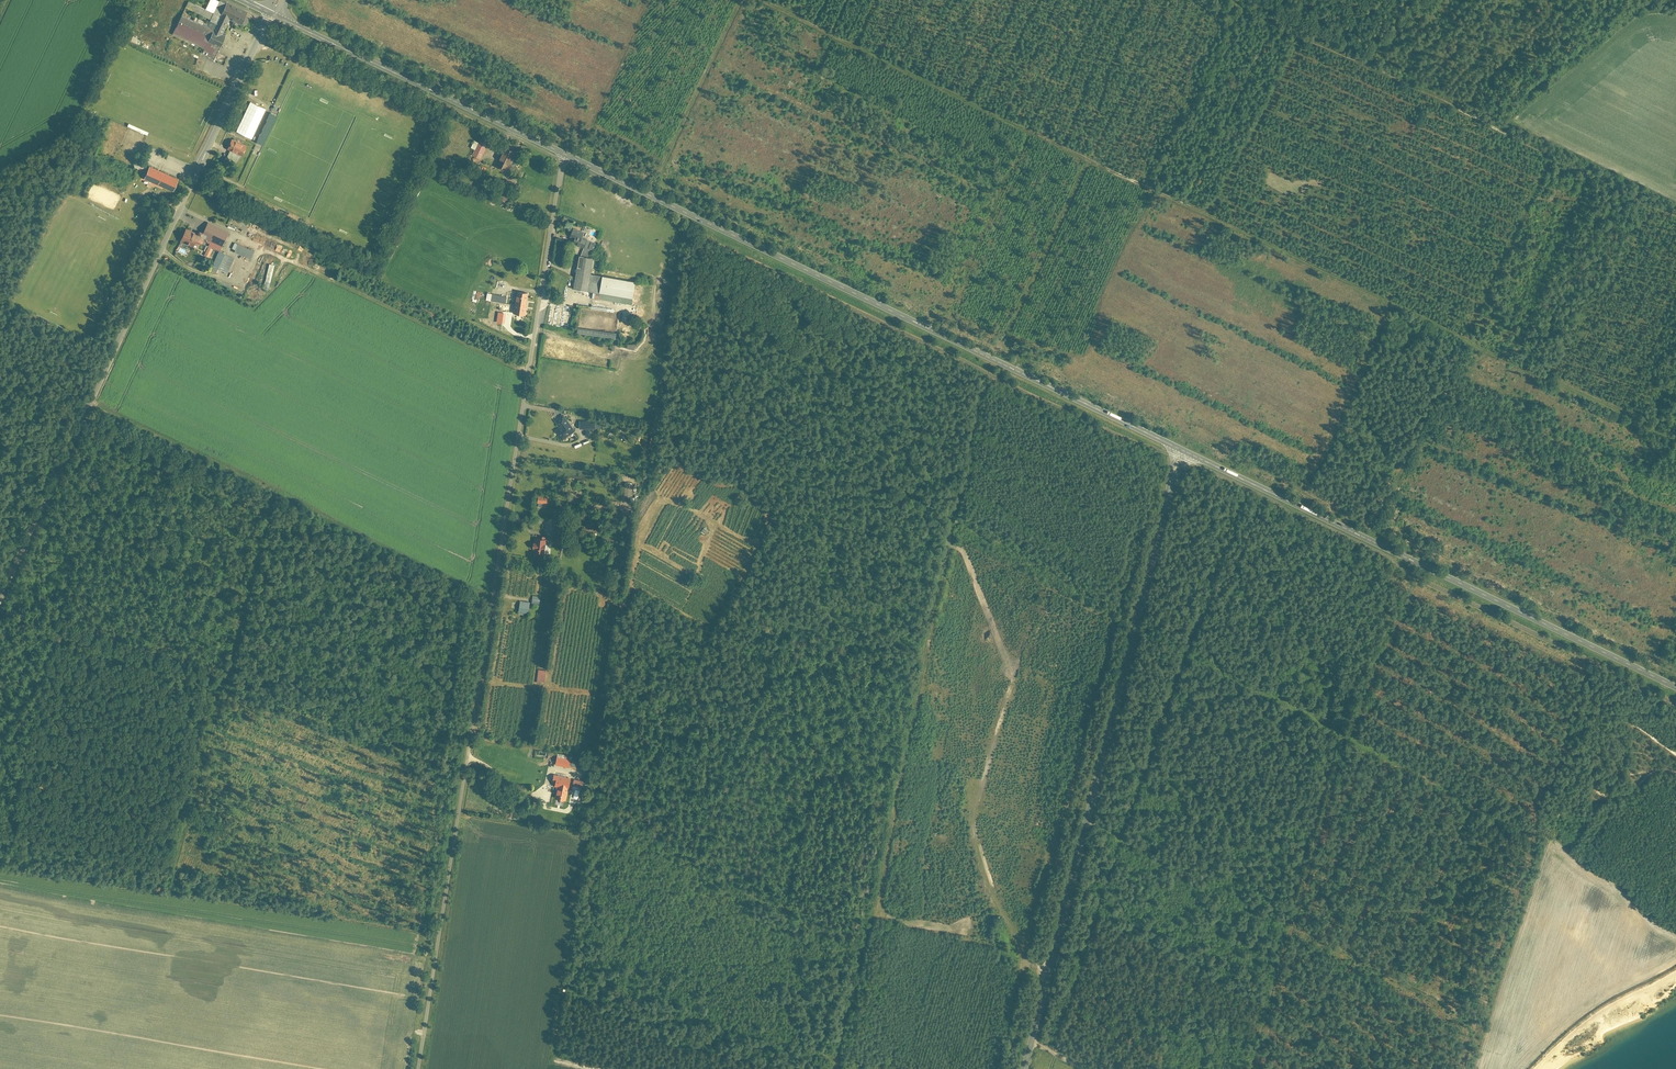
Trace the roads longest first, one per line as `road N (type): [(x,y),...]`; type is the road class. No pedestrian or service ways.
road 1 (track): [(756,0),(1675,445)]
road 2 (residential): [(566,156),(420,1068)]
road 3 (secondary): [(1183,451),(566,156)]
road 4 (residential): [(0,599),(270,14)]
road 5 (tertiary): [(1183,451),(1026,1068)]
road 6 (secondary): [(1675,688),(1183,451)]
road 7 (track): [(1240,0),(1675,216)]
road 8 (track): [(1166,0),(1006,331),(1025,360),(1021,374)]
road 9 (secondary): [(566,156),(270,14)]
road 10 (track): [(1342,527),(1385,508),(1467,343)]
road 11 (track): [(529,372),(320,276)]
road 12 (track): [(742,0),(648,195)]
road 13 (track): [(1209,217),(1306,33)]

